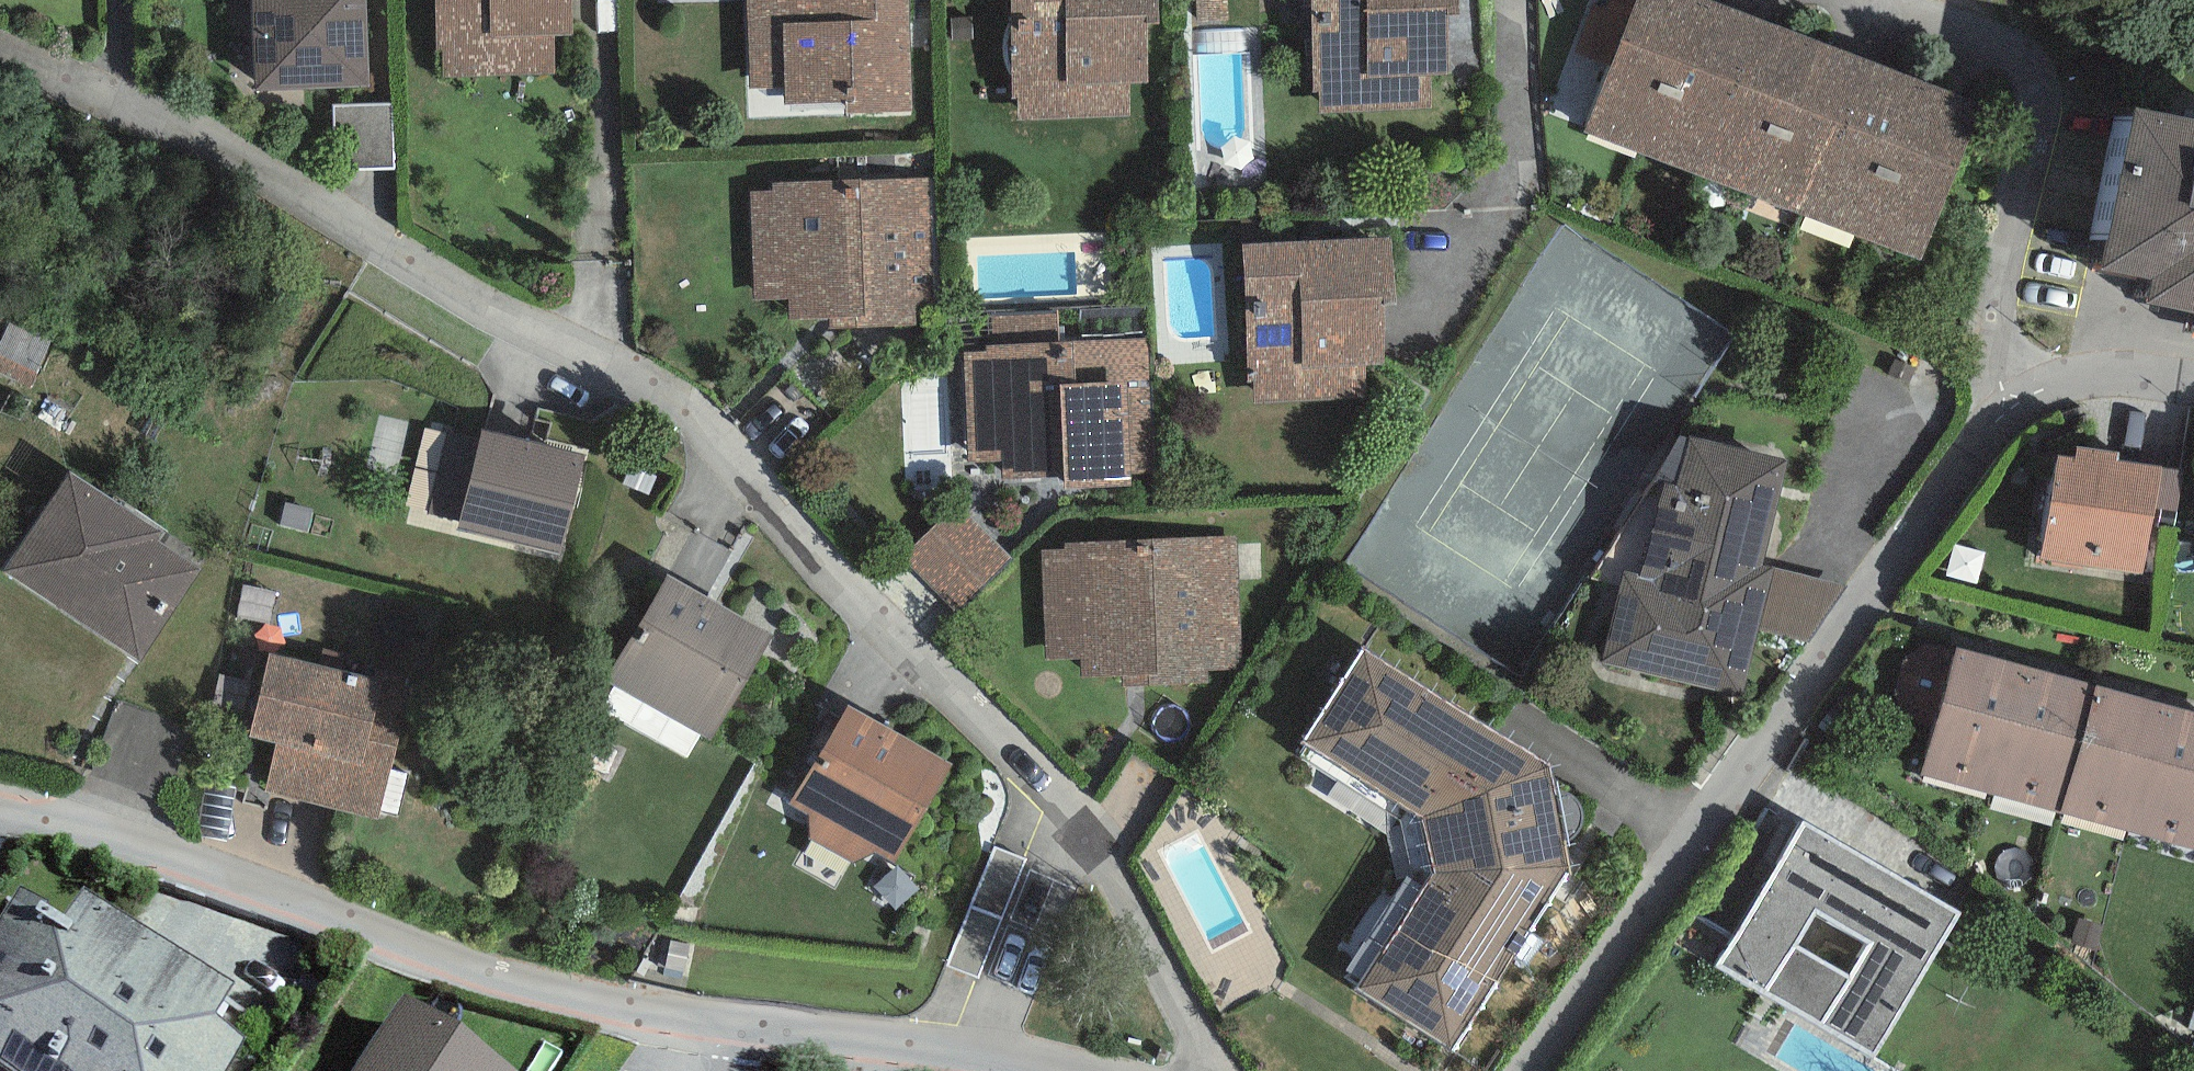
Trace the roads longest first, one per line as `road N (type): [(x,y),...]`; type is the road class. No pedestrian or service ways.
road 1 (residential): [(0,46),(622,365),(1079,822),(1207,1070)]
road 2 (residential): [(1504,1070),(1977,439),(2005,391)]
road 3 (residential): [(734,1030),(478,975),(267,891),(0,806)]
road 4 (residential): [(2029,0),(2038,106),(1994,333),(2005,391)]
road 5 (residential): [(734,1030),(1083,1070)]
road 6 (residential): [(2005,391),(2094,379),(2193,385)]

